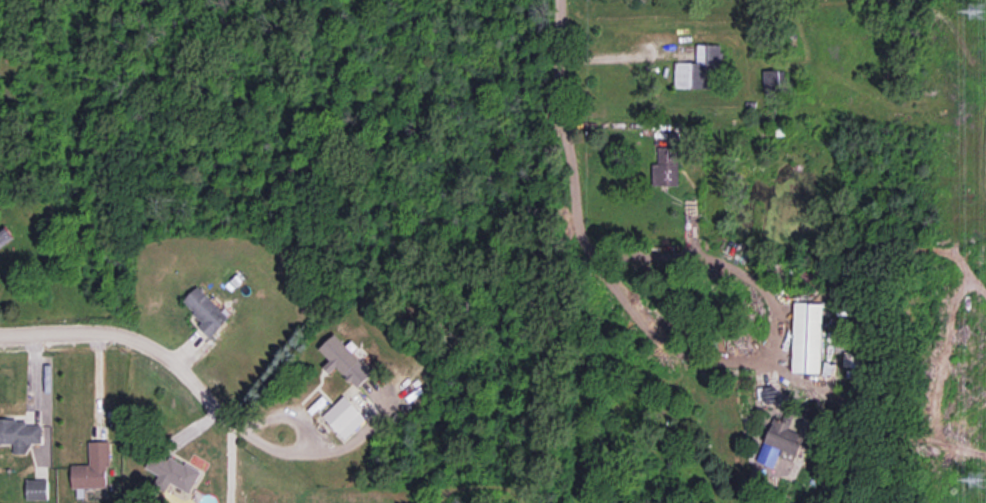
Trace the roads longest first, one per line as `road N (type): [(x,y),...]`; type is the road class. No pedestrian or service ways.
road 1 (residential): [(128,336),(0,332)]

